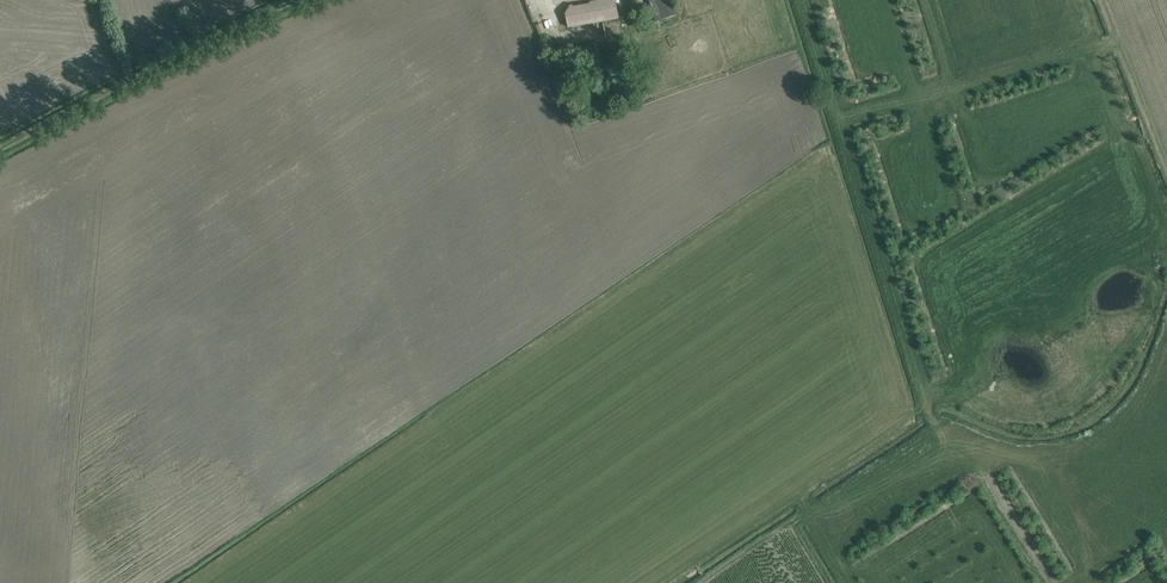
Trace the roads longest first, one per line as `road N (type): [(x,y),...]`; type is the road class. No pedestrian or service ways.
road 1 (track): [(0,147),(289,0)]

